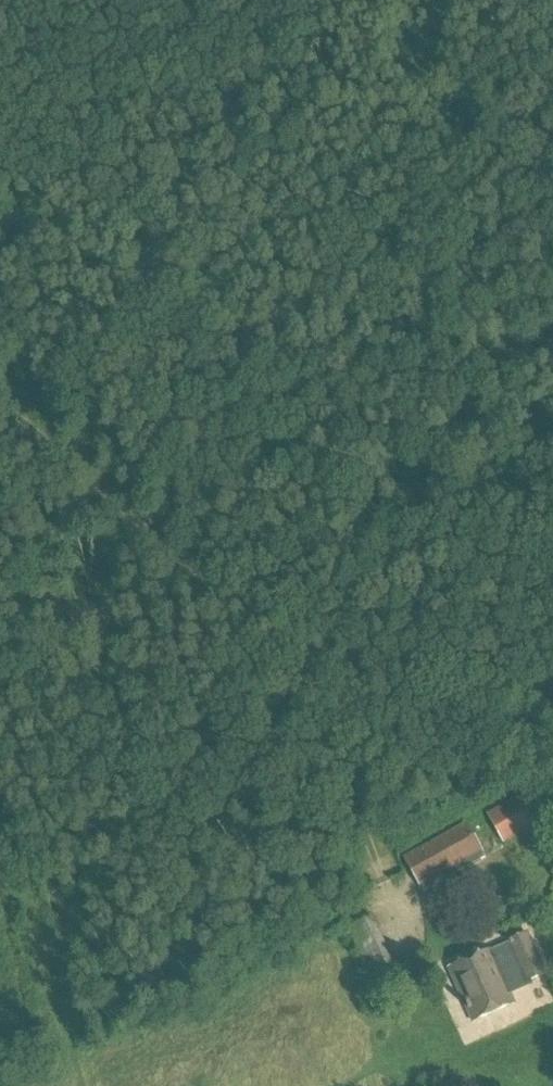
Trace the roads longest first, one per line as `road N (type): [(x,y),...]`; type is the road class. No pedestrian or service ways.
road 1 (track): [(401,919),(325,732),(256,615),(0,413)]

